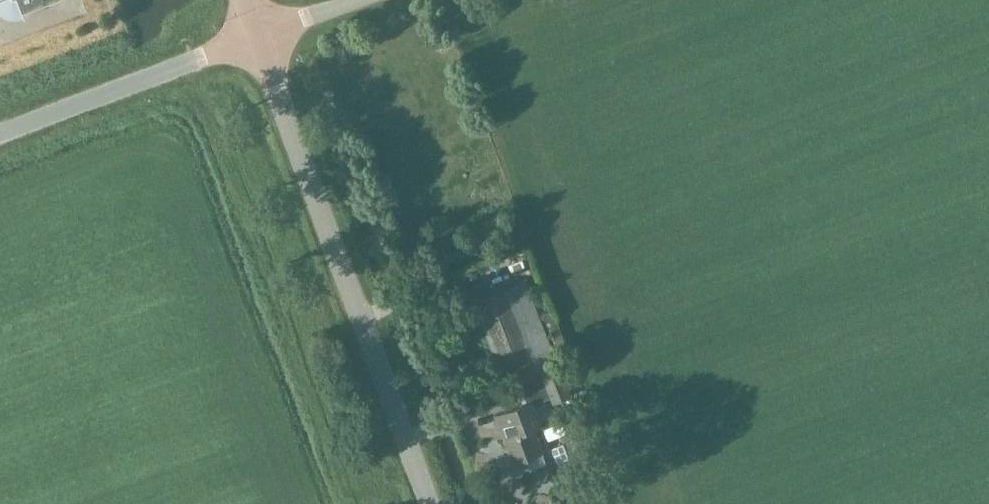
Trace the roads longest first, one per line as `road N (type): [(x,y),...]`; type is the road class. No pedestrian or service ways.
road 1 (unclassified): [(428,503),(254,36)]
road 2 (unclassified): [(0,131),(254,36)]

